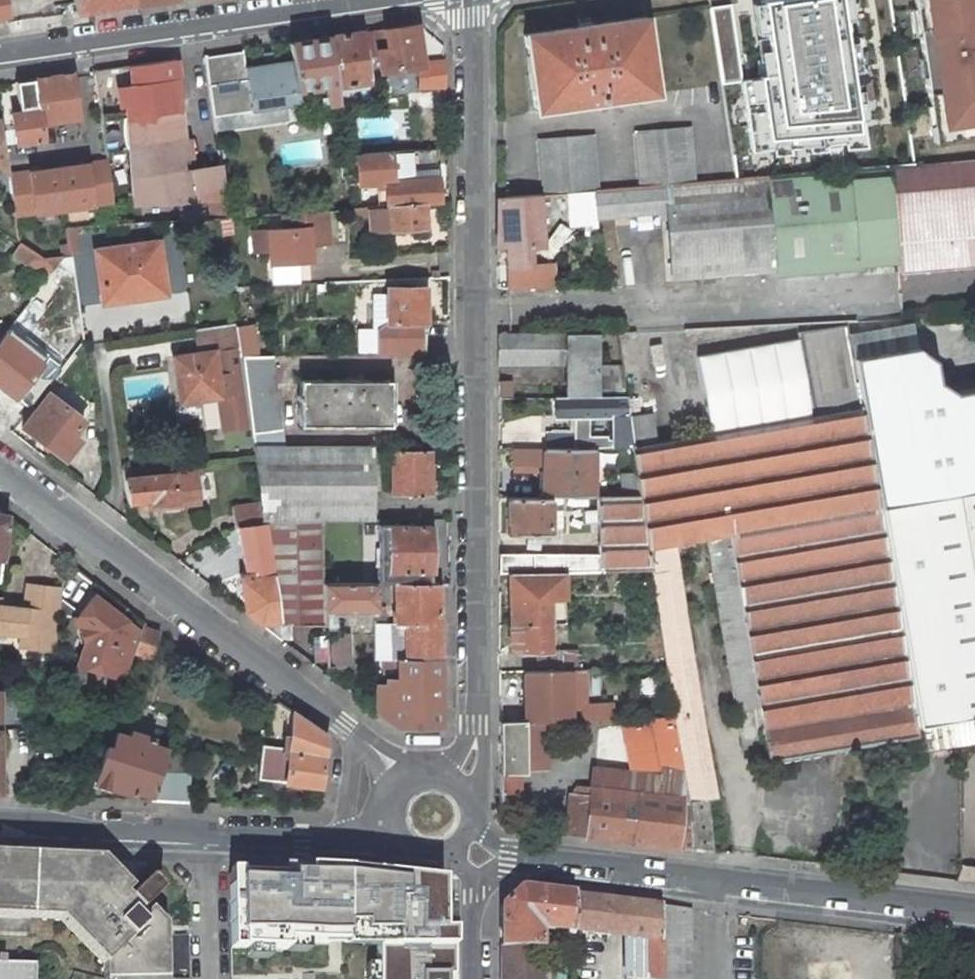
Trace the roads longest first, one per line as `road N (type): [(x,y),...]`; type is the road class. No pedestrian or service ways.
road 1 (residential): [(458,780),(478,727),(470,0)]
road 2 (tertiary): [(0,462),(410,780)]
road 3 (tertiary): [(974,907),(502,853)]
road 4 (unclassified): [(388,0),(0,58)]
road 5 (tertiary): [(204,835),(0,815)]
road 6 (tertiary): [(396,836),(204,835)]
road 7 (residential): [(204,835),(208,978)]

